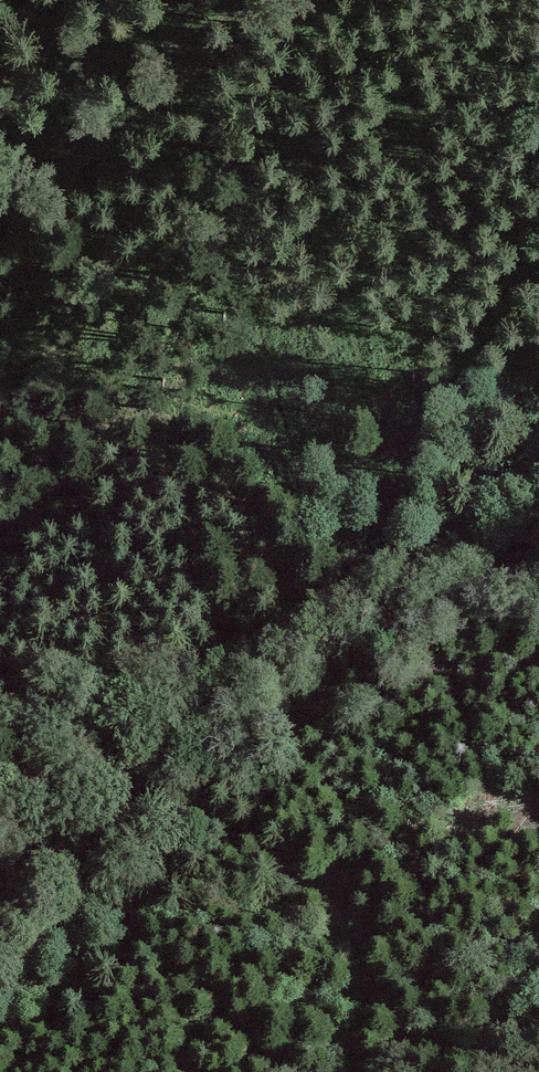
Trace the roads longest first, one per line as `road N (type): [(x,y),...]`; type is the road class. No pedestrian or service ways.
road 1 (track): [(234,661),(406,537),(521,331),(538,313)]
road 2 (track): [(332,0),(206,76),(32,209),(0,246)]
road 3 (track): [(0,890),(234,661)]
road 4 (track): [(0,688),(70,671),(234,661)]

